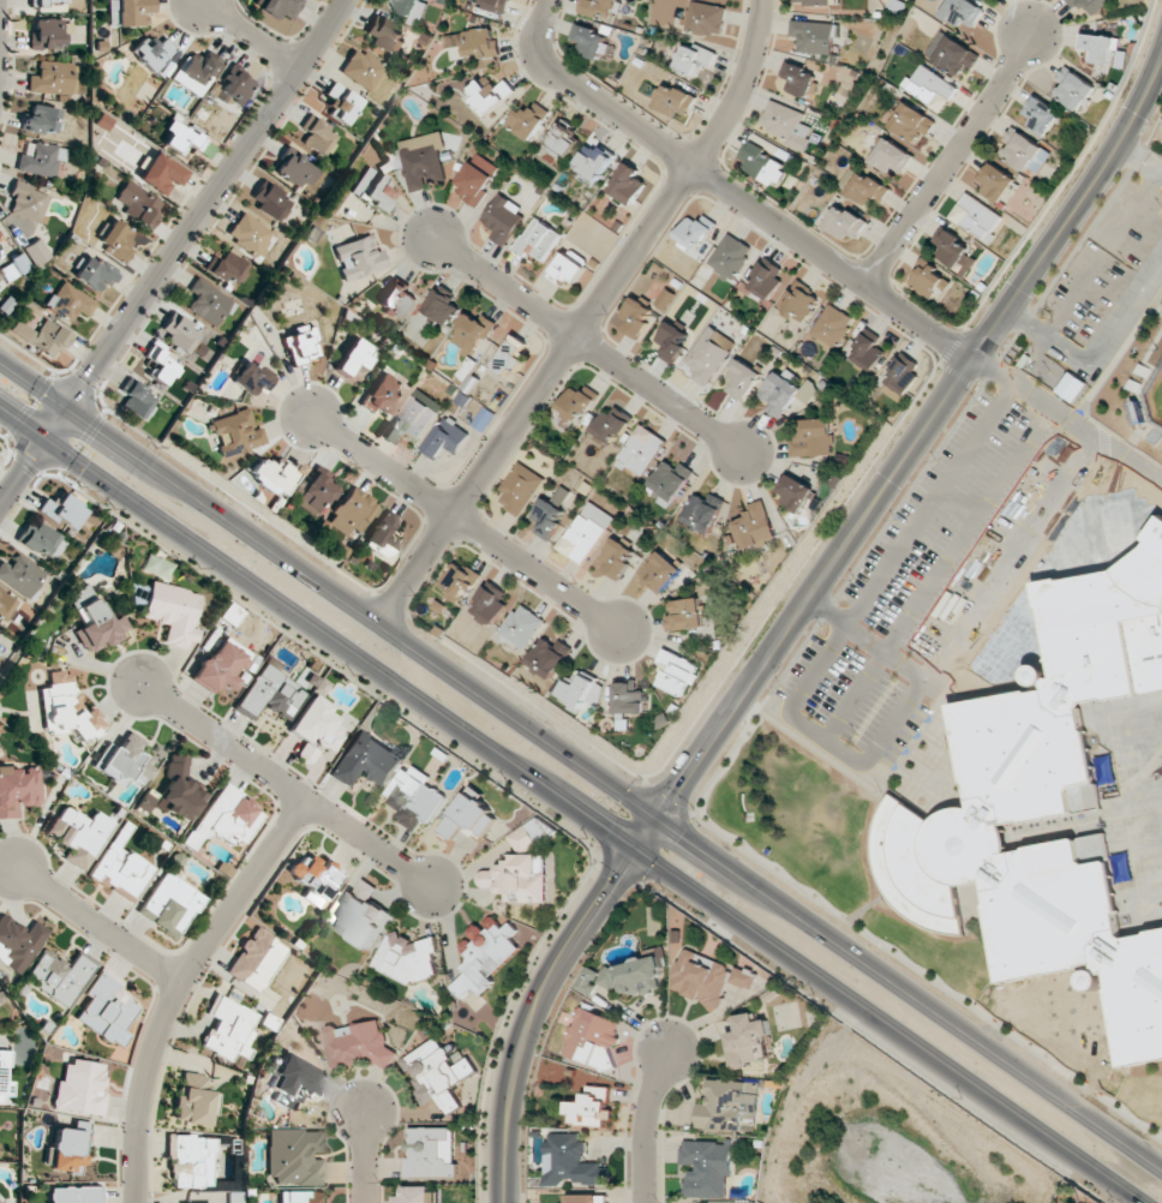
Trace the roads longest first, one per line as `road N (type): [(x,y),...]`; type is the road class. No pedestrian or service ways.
road 1 (secondary): [(0,410),(1143,1202)]
road 2 (tertiary): [(657,814),(1106,167),(1161,54)]
road 3 (secondary): [(657,814),(0,361)]
road 4 (residential): [(378,621),(733,103),(757,0)]
road 5 (secondary): [(1161,1166),(657,814)]
road 6 (residential): [(346,0),(0,503)]
road 7 (residential): [(551,0),(533,53),(969,366)]
road 8 (residential): [(137,1202),(142,1106),(167,1010),(305,804)]
road 9 (tertiary): [(657,814),(543,990),(513,1079),(504,1202)]
road 10 (residential): [(299,409),(617,635)]
road 11 (residential): [(433,238),(743,454)]
road 12 (residential): [(136,683),(426,890)]
road 13 (residential): [(861,288),(1029,36)]
road 14 (residential): [(14,869),(181,982)]
road 15 (residential): [(667,1049),(648,1106),(645,1202)]

